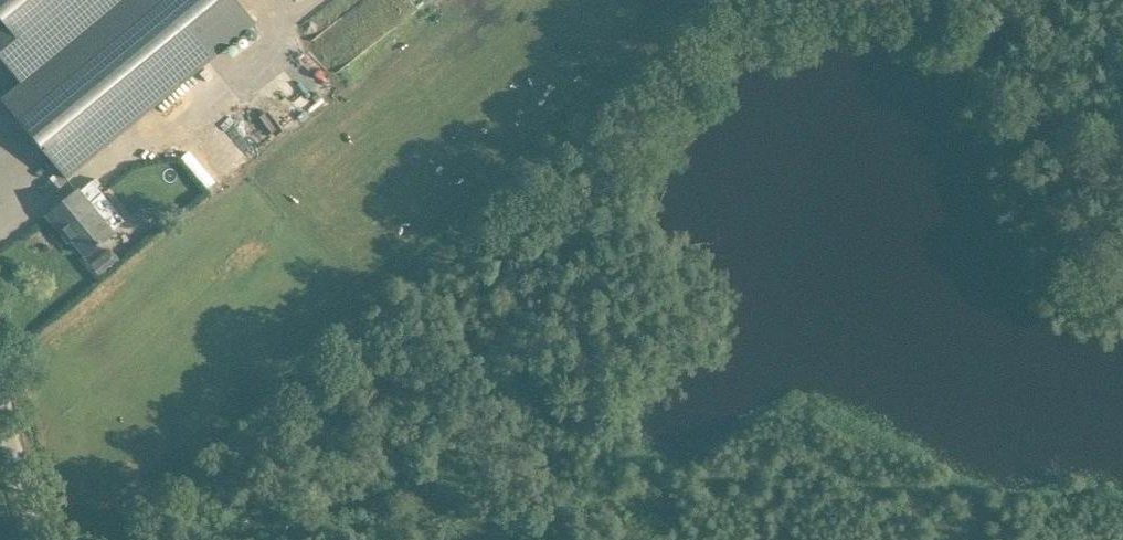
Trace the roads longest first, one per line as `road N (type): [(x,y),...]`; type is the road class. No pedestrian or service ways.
road 1 (track): [(765,0),(674,61),(625,75),(114,520),(112,539)]

